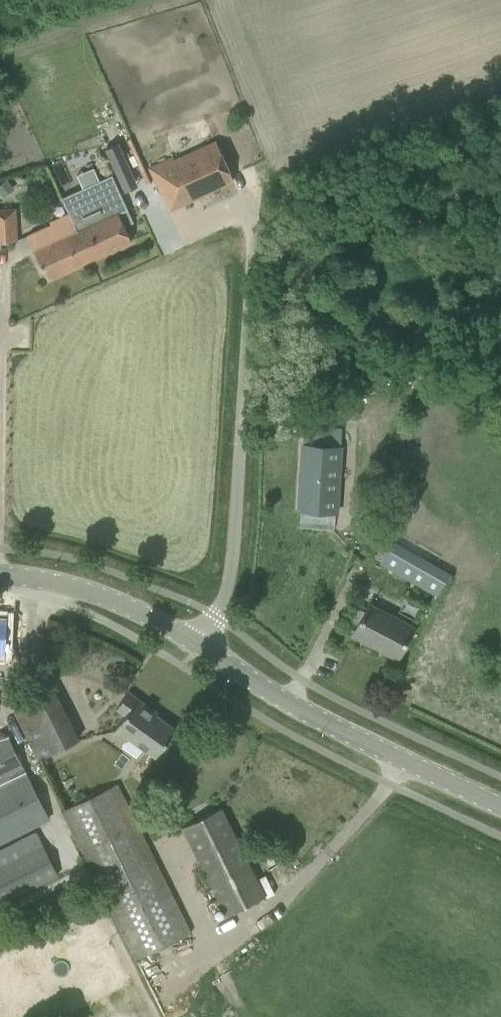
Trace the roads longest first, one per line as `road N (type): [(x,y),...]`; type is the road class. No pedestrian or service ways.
road 1 (tertiary): [(500,807),(309,716),(142,614),(93,592),(0,575)]

